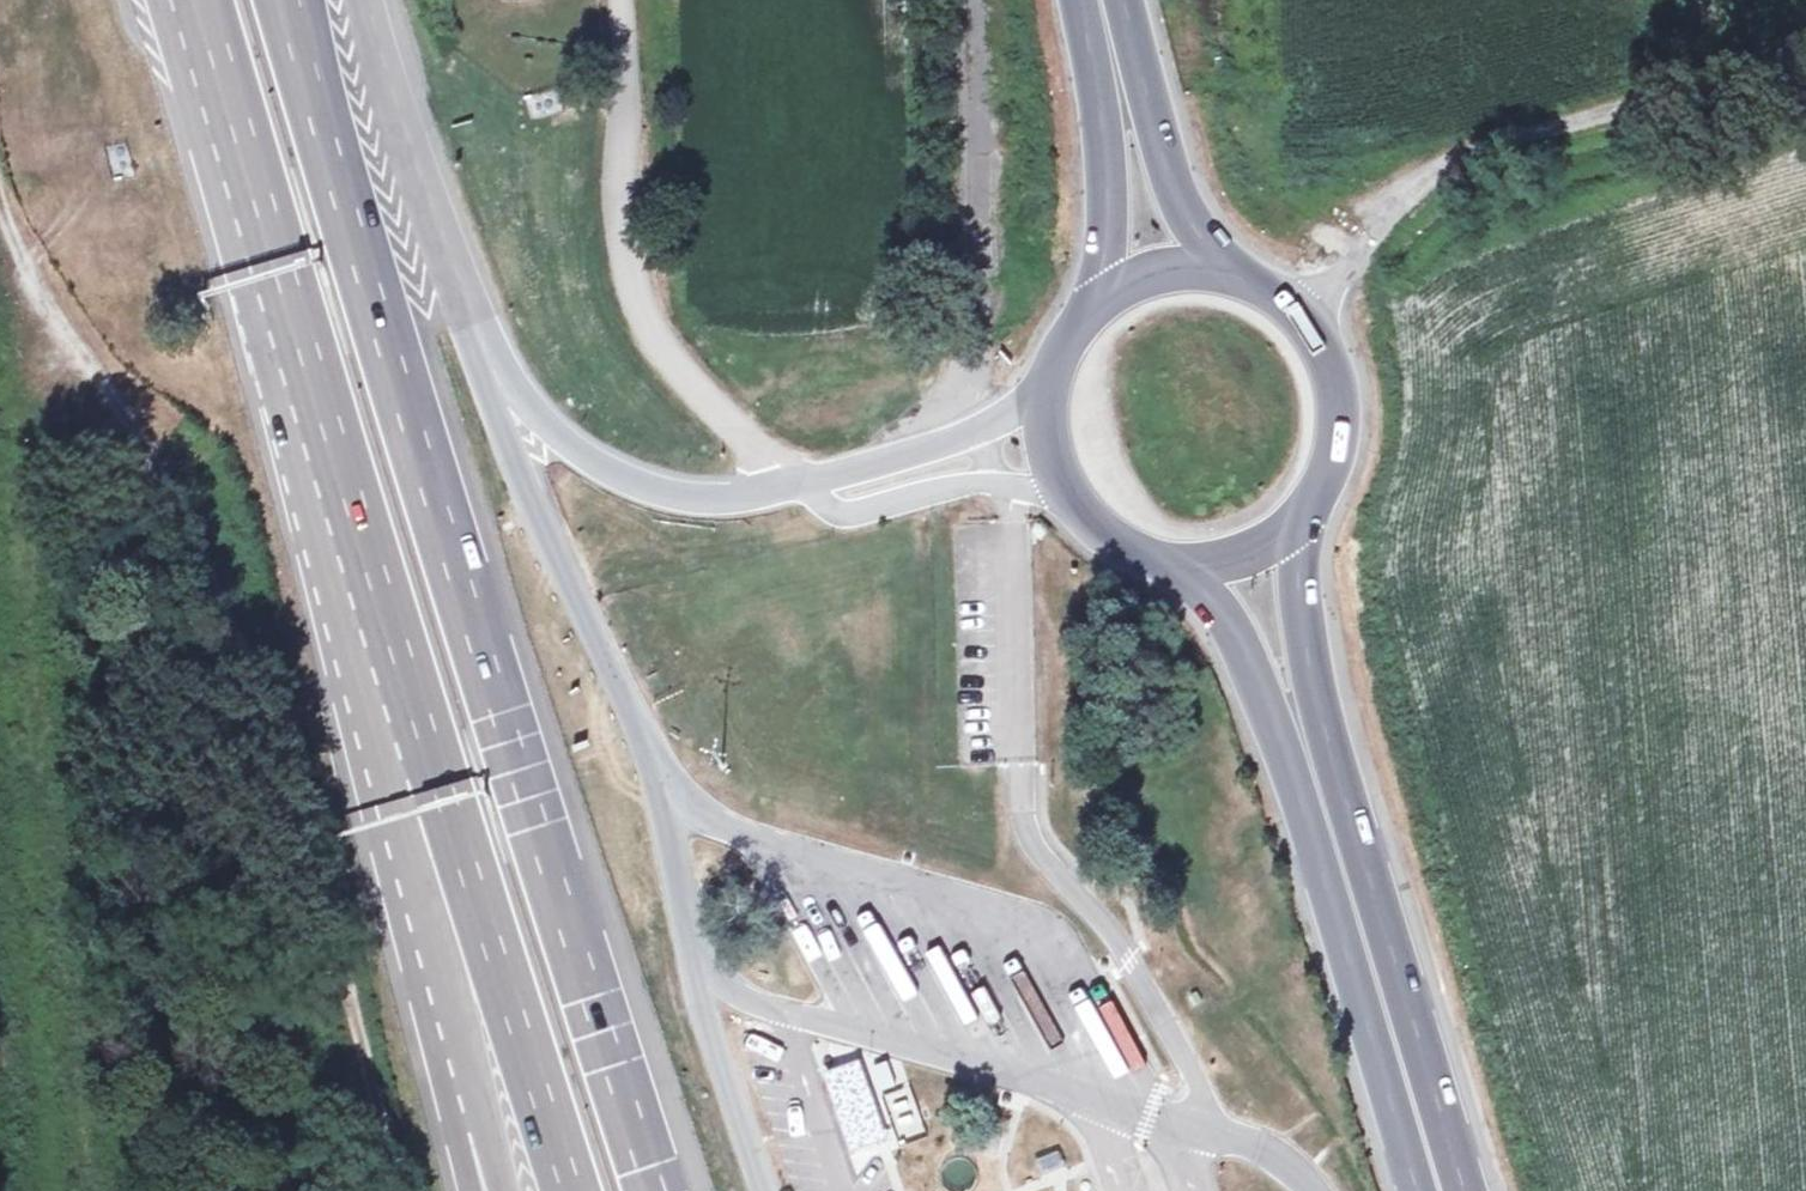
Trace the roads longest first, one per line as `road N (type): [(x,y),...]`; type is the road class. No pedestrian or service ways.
road 1 (motorway): [(656,1190),(467,611),(287,0)]
road 2 (motorway): [(184,0),(413,807)]
road 3 (motorway): [(804,486),(707,501),(633,484),(590,462),(521,396),(468,333),(359,0)]
road 4 (unclassified): [(1307,326),(1357,236),(1503,139),(1805,55)]
road 5 (unclassified): [(616,0),(627,276),(652,338),(718,416),(804,486)]
road 6 (motorway): [(413,807),(538,1096),(569,1190)]
road 7 (primary): [(1434,1190),(1328,816)]
road 8 (motorway): [(413,807),(470,1190)]
road 9 (primary): [(1069,0),(1106,177),(1099,300)]
road 10 (primary): [(1328,816),(1295,522)]
road 11 (primary): [(1214,270),(1148,110),(1124,0)]
road 12 (primary): [(1192,565),(1328,816)]
road 13 (unclassified): [(804,486),(848,514),(959,488),(1062,492)]
road 14 (motorway): [(1043,396),(994,422),(804,486)]
road 15 (primary): [(1295,522),(1317,494),(1338,426),(1336,390),(1307,326)]
road 16 (primary): [(1062,492),(1117,546),(1192,565)]
road 17 (primary): [(1214,270),(1153,273),(1099,300)]

